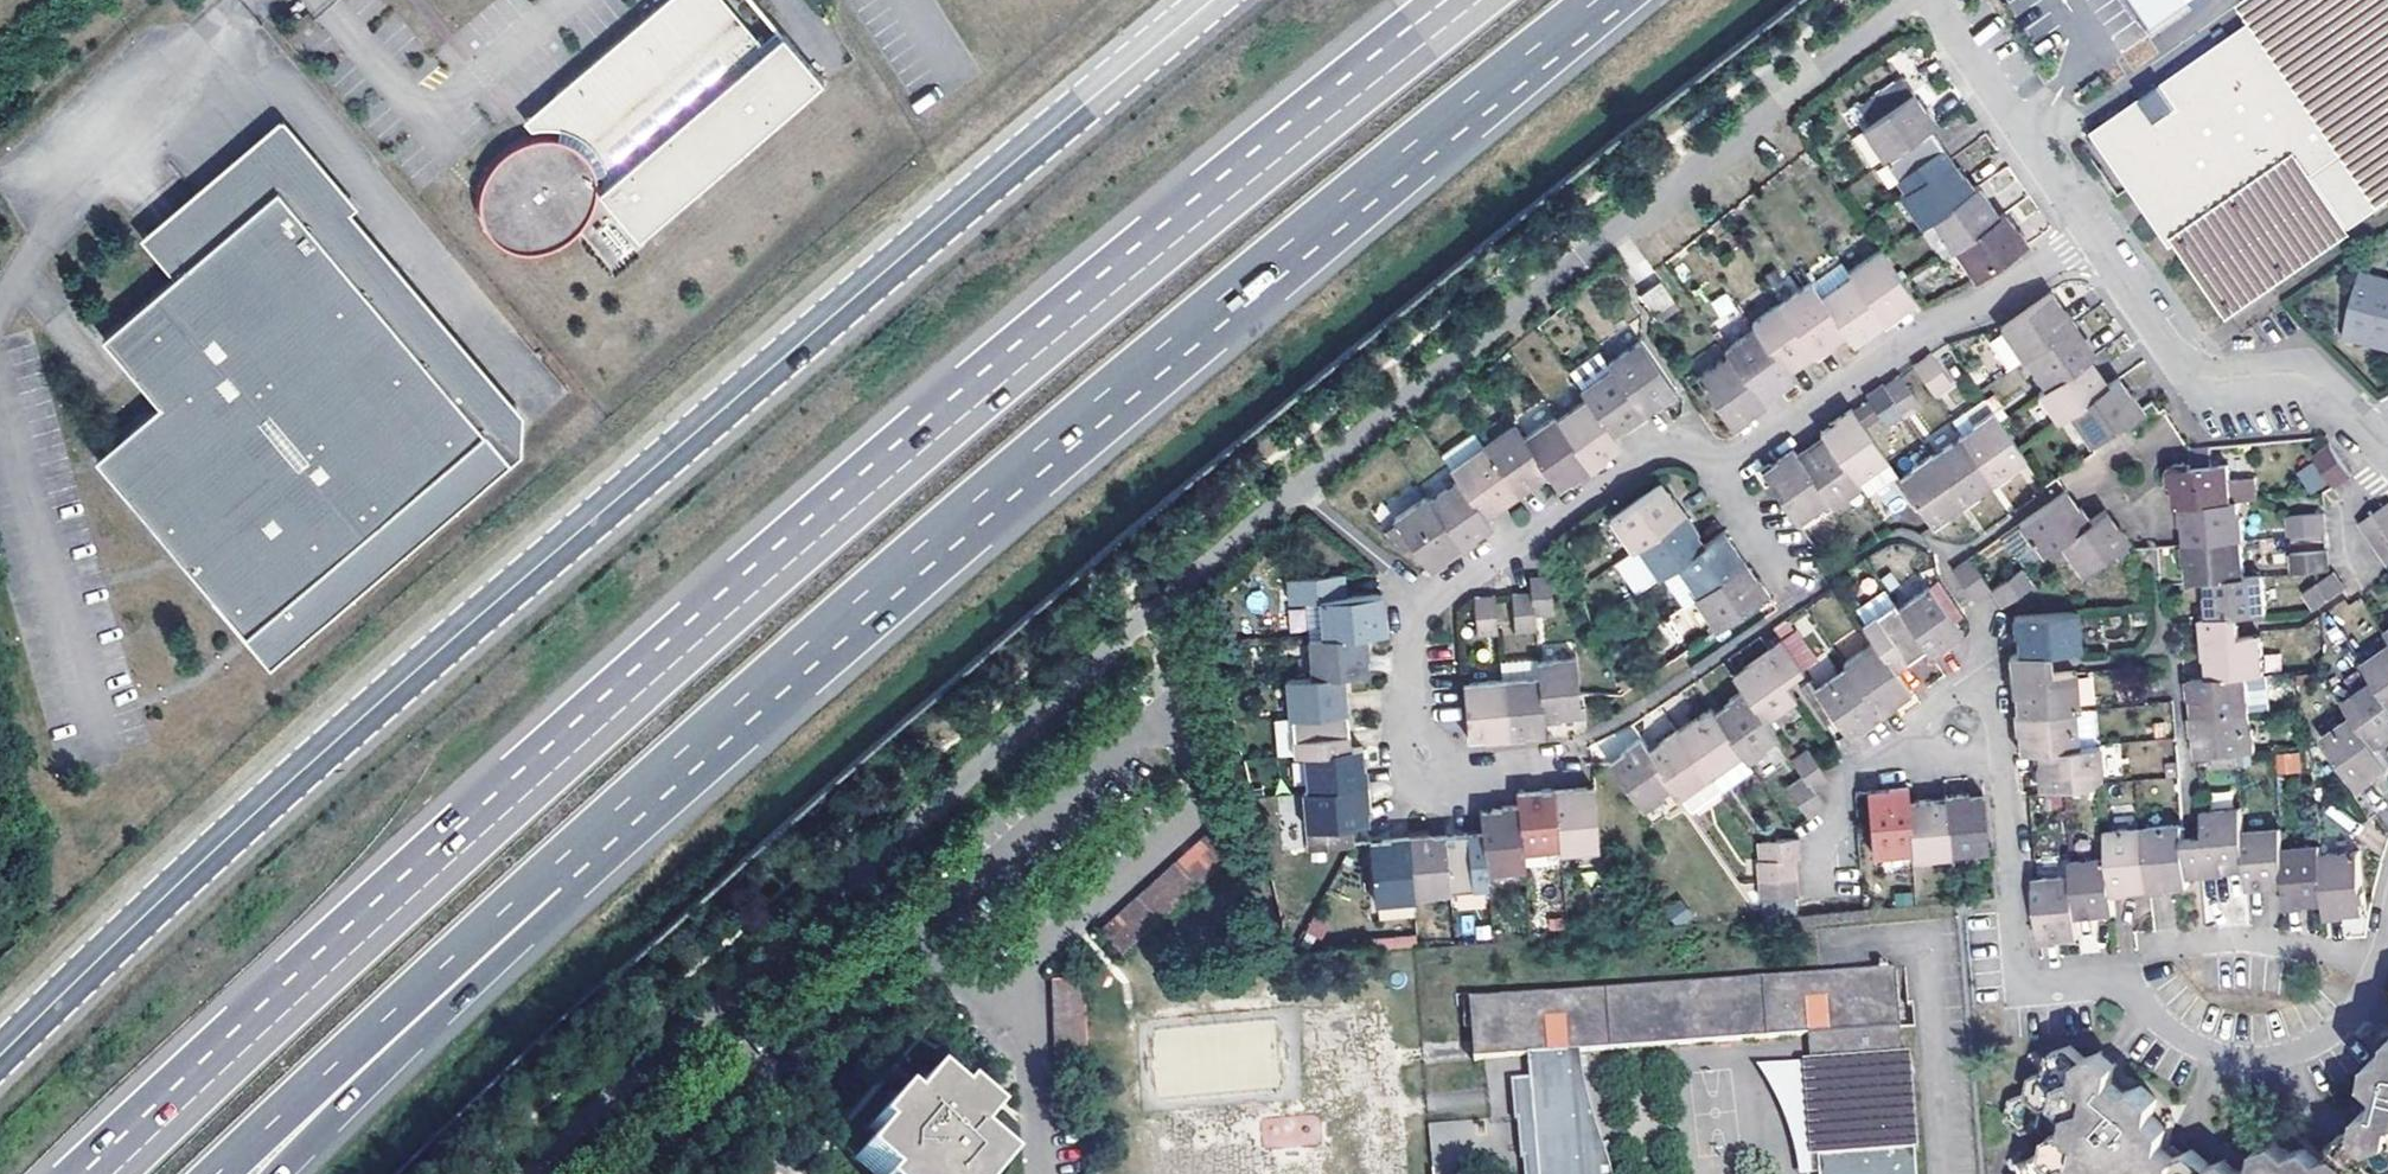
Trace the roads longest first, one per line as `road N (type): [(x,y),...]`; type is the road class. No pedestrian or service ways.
road 1 (motorway): [(1466,0),(1066,318),(389,918),(115,1173)]
road 2 (secondary): [(0,1055),(311,763),(1212,0)]
road 3 (motorway): [(542,878),(1188,323),(1598,0)]
road 4 (residential): [(2094,238),(1985,307),(1930,329),(1745,461),(1727,466),(1689,449),(1657,448),(1429,604),(1405,644),(1407,712),(1436,774),(1577,762)]
road 5 (residential): [(2387,929),(2372,985),(2345,1026),(2310,1047),(2254,1060),(2186,1043),(2121,992),(2037,989),(2020,971),(2001,767),(1992,749)]
road 6 (motorway): [(217,1173),(542,878)]
road 7 (motorway): [(276,1173),(474,980),(542,878)]
road 8 (residential): [(2370,435),(2303,376),(2192,375),(2094,238)]
road 9 (residential): [(2094,238),(1929,0)]
road 10 (residential): [(1929,741),(1872,763),(1847,784),(1820,837),(1824,899)]
road 11 (residential): [(1992,749),(1997,728),(1990,708),(1961,695),(1933,710),(1929,741)]

